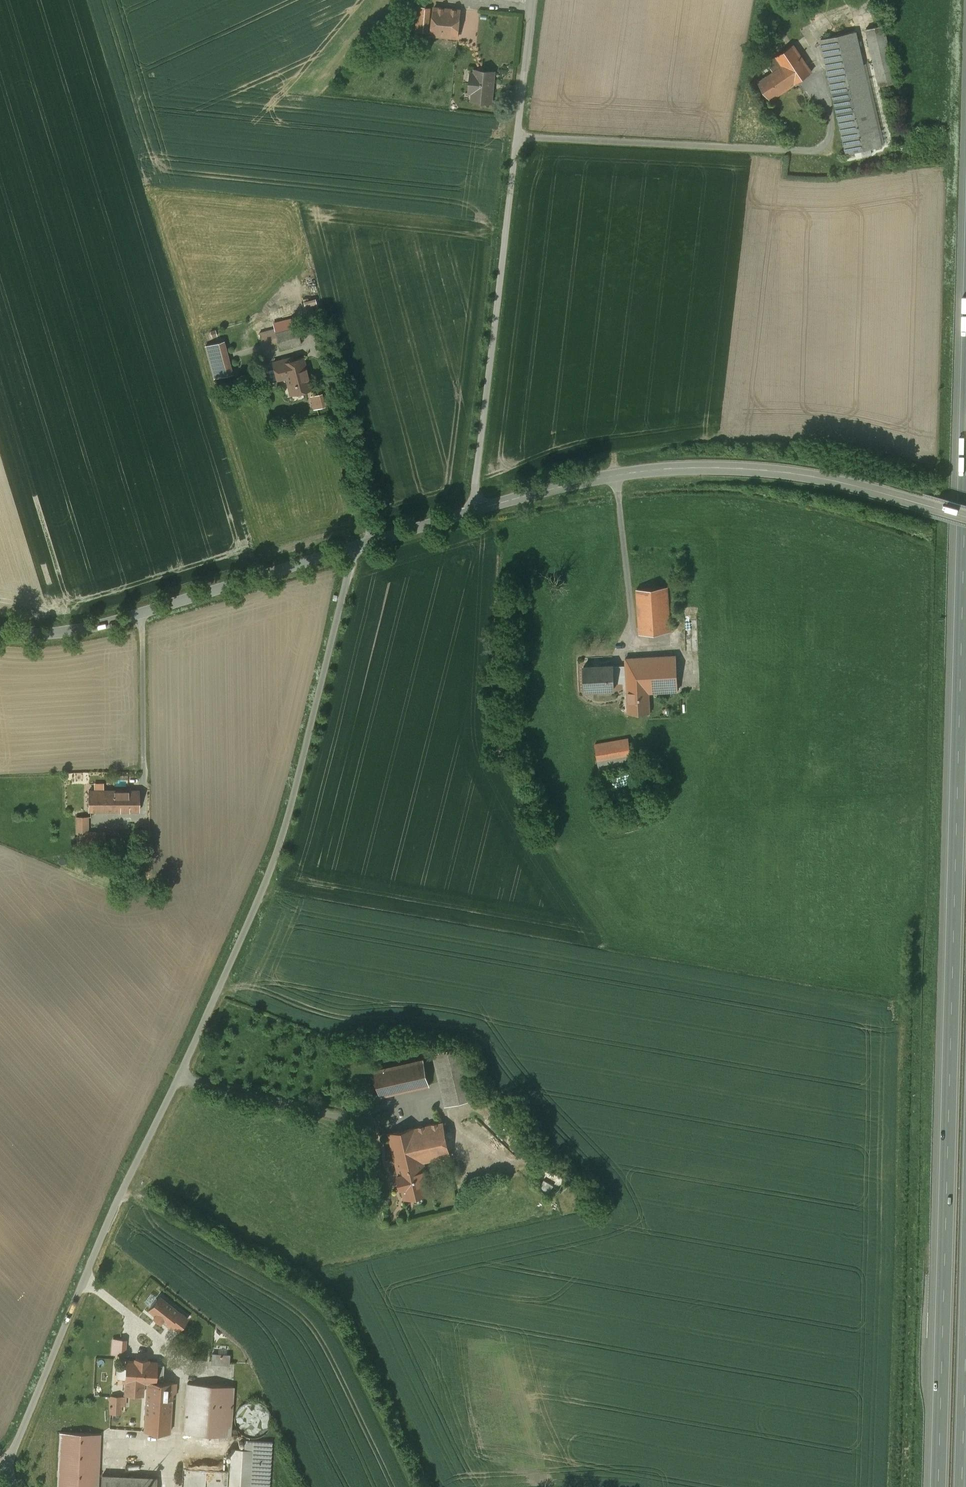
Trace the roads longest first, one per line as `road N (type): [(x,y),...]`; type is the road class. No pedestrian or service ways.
road 1 (motorway): [(965,482),(938,1486)]
road 2 (unclassified): [(6,1468),(127,1178),(265,885),(357,547)]
road 3 (unclassified): [(475,510),(535,0)]
road 4 (tertiary): [(965,514),(836,479),(720,467),(601,477),(475,510)]
road 5 (tertiary): [(357,547),(101,623),(0,632)]
road 6 (tertiary): [(475,510),(357,547)]

